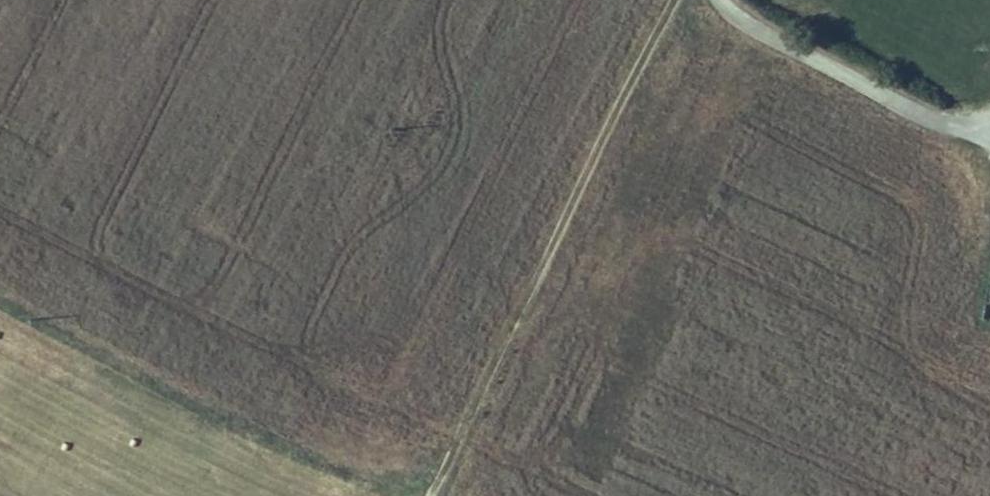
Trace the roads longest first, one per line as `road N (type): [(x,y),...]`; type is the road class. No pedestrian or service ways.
road 1 (track): [(676,0),(428,495)]

